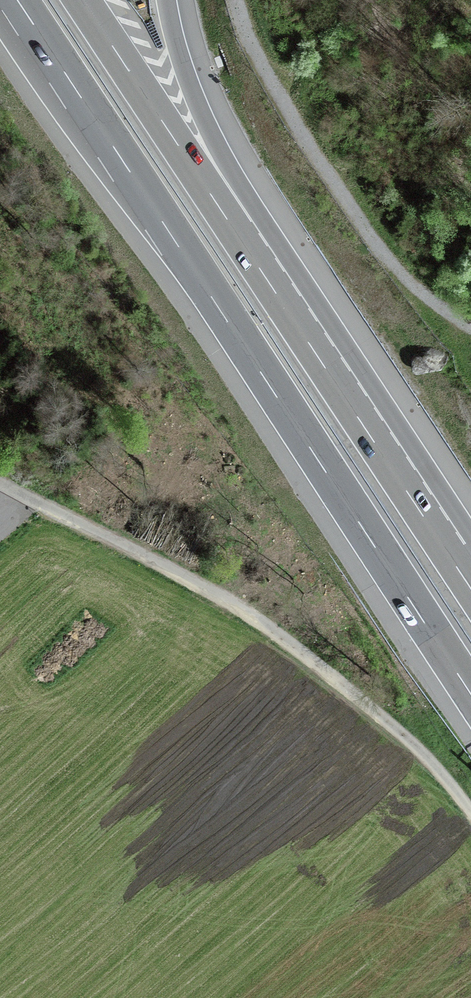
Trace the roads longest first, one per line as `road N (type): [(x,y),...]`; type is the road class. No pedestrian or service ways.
road 1 (motorway): [(17,0),(470,694)]
road 2 (unclassified): [(470,813),(412,743),(271,630),(70,517)]
road 3 (motorway): [(470,589),(236,232)]
road 4 (track): [(470,328),(386,258),(284,104),(237,0)]
road 5 (motorway): [(236,232),(82,0)]
road 6 (motorway): [(236,232),(168,0)]

